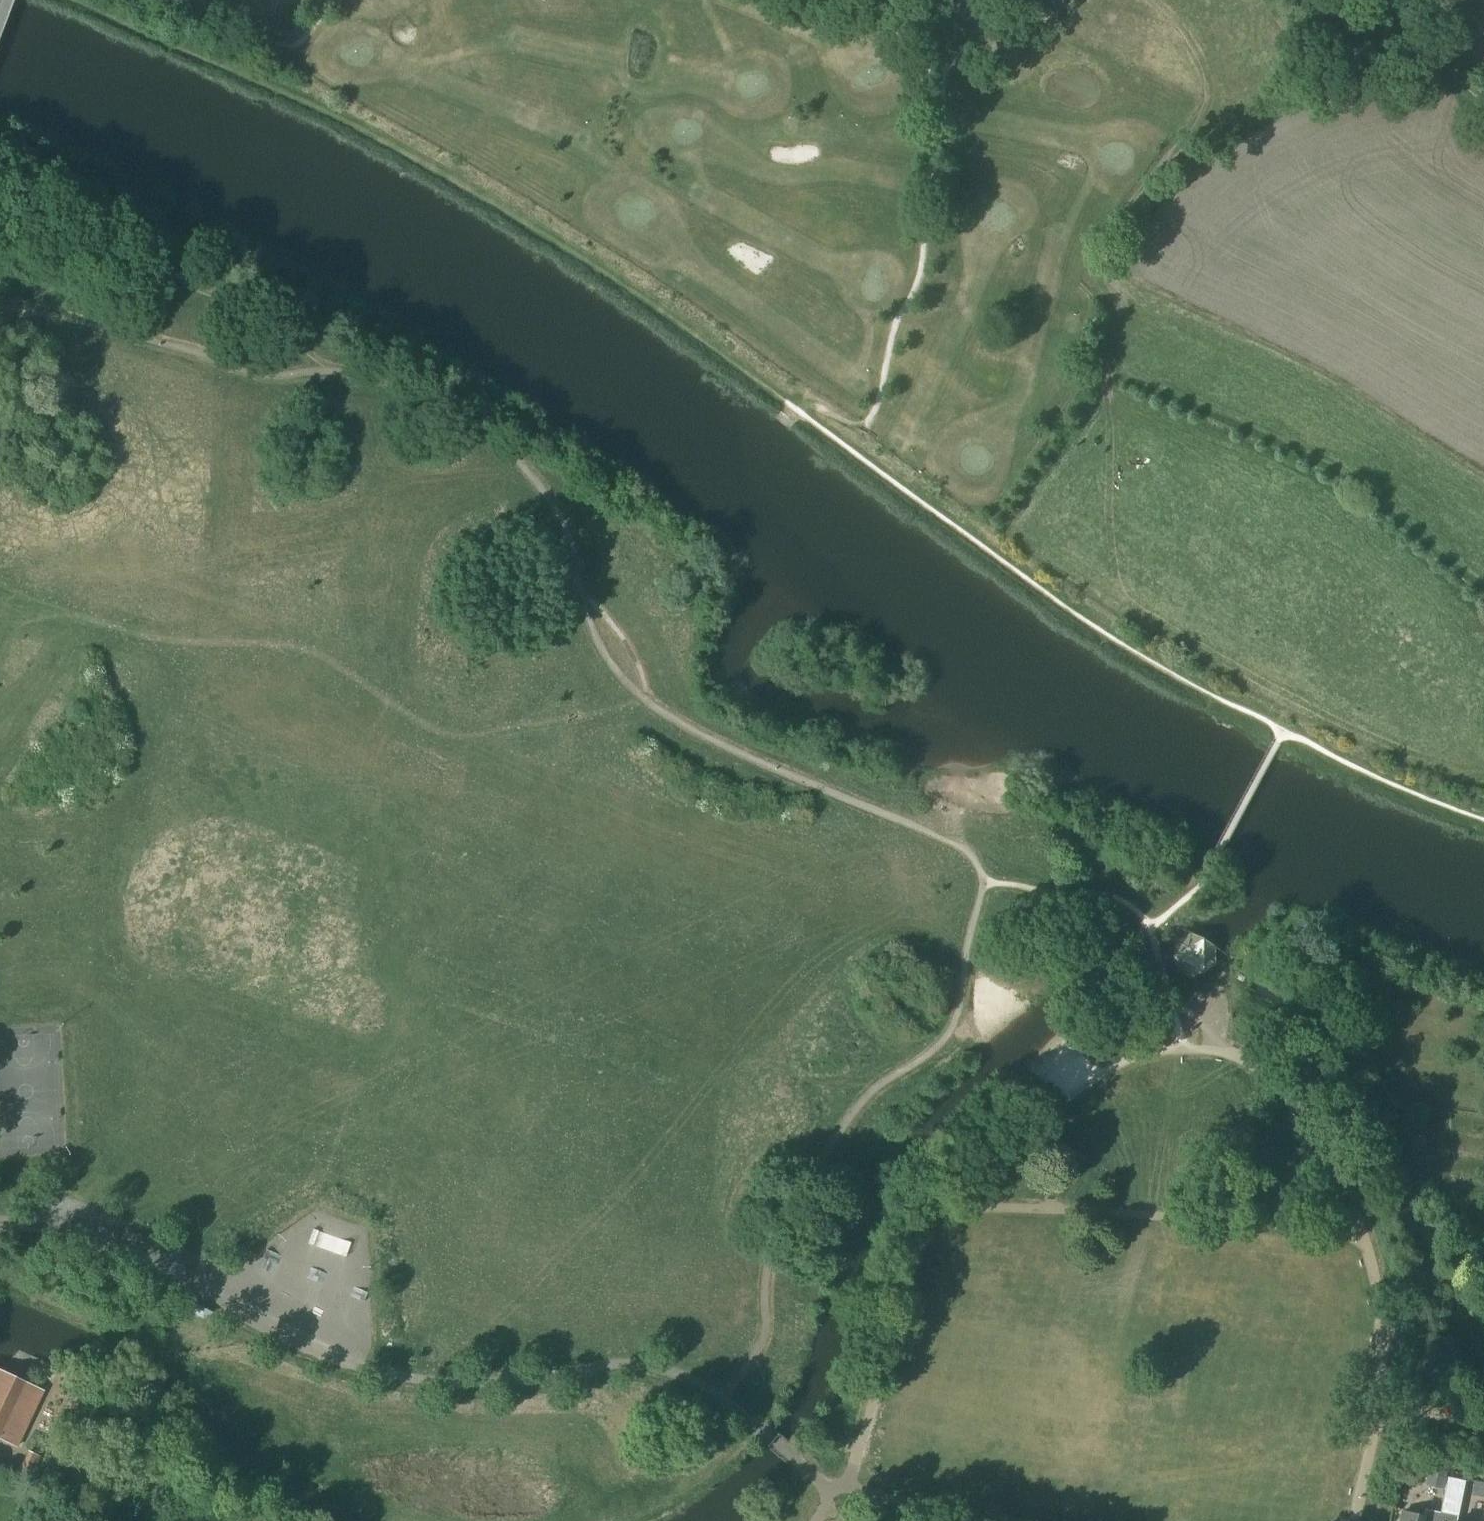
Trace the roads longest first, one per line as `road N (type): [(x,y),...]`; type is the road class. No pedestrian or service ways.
road 1 (track): [(1390,0),(1483,103)]

